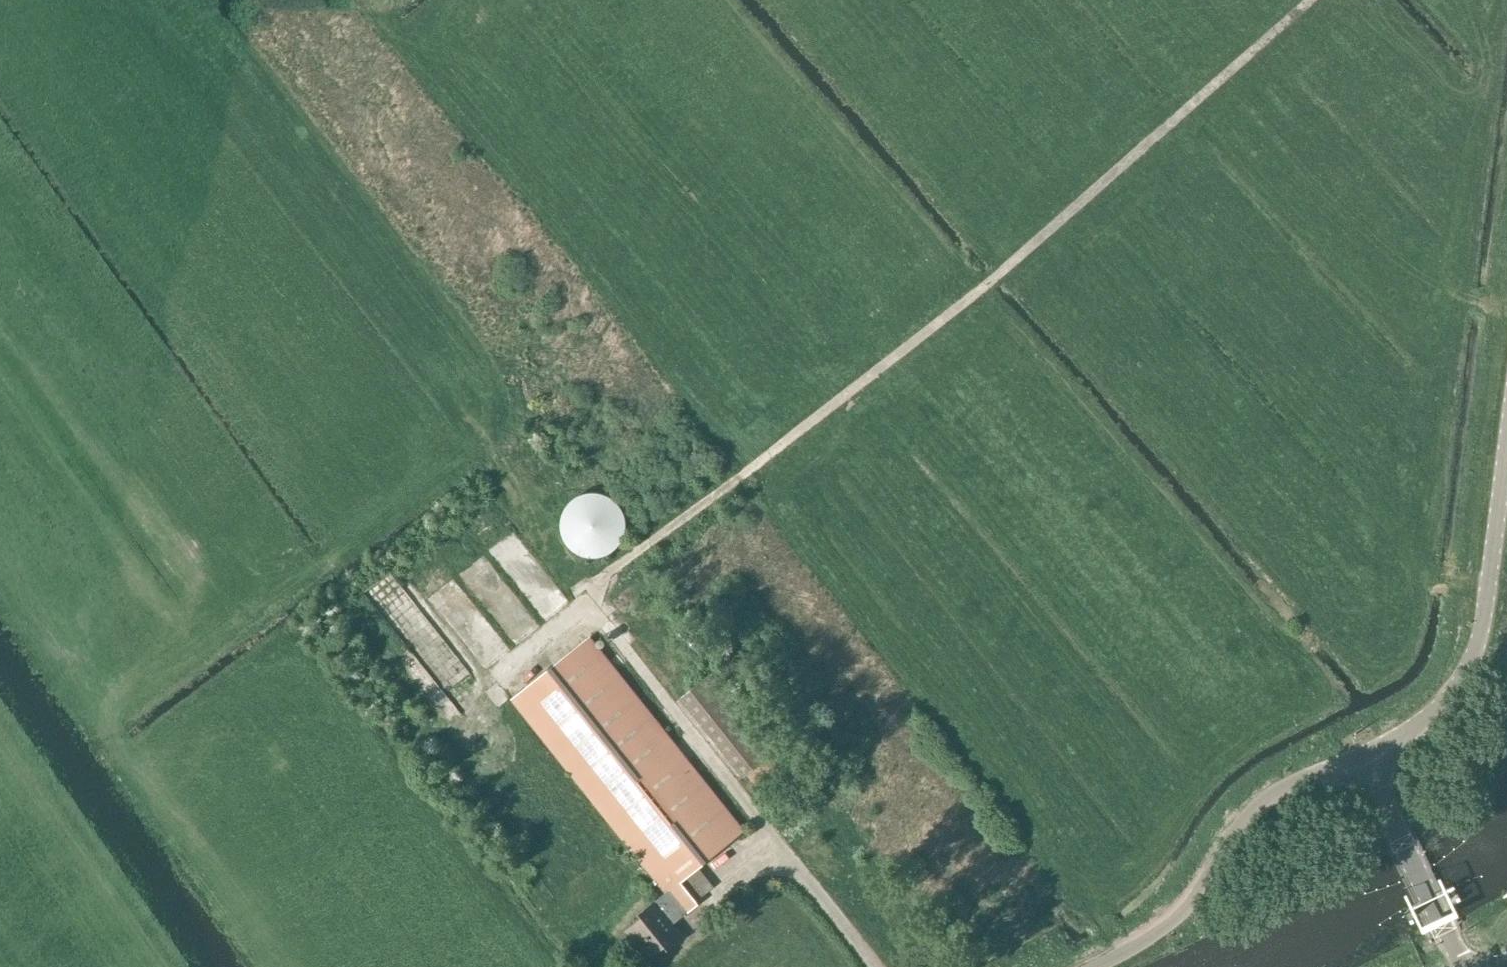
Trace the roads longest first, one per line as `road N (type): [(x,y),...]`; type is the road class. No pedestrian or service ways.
road 1 (unclassified): [(1357,763),(1420,726),(1460,687),(1479,623),(1506,415)]
road 2 (unclassified): [(1116,966),(1142,955),(1196,904),(1232,848),(1276,804),(1357,763)]
road 3 (unclassified): [(1457,966),(1357,763)]

